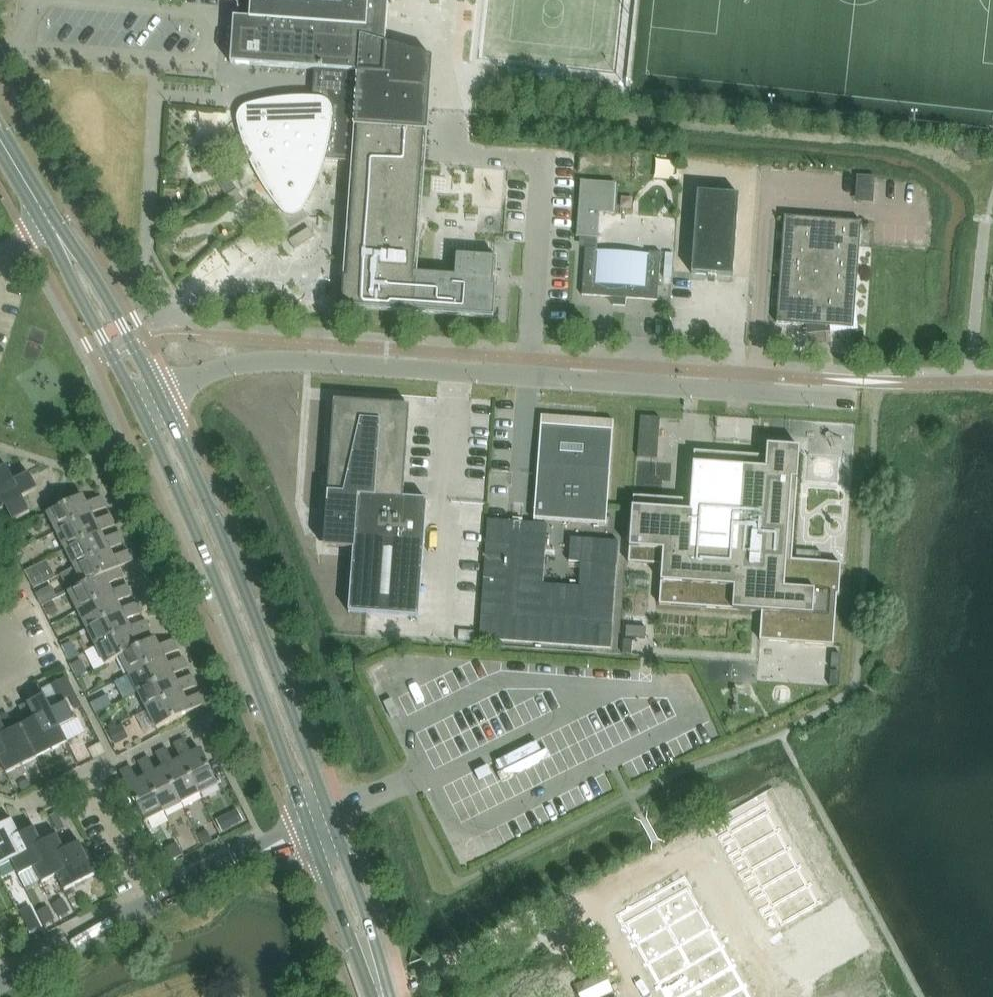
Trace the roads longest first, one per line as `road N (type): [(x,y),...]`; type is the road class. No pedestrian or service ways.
road 1 (unclassified): [(856,400),(246,362),(157,394)]
road 2 (tertiary): [(137,402),(206,558),(308,828)]
road 3 (tertiary): [(329,817),(260,630),(157,394)]
road 4 (residential): [(0,983),(308,828)]
road 5 (track): [(382,993),(660,858)]
road 6 (tertiary): [(157,394),(93,270),(64,244)]
road 7 (tertiary): [(64,244),(71,274),(137,402)]
road 8 (tertiary): [(372,965),(369,926),(329,817)]
road 9 (tertiary): [(308,828),(349,934),(372,965)]

